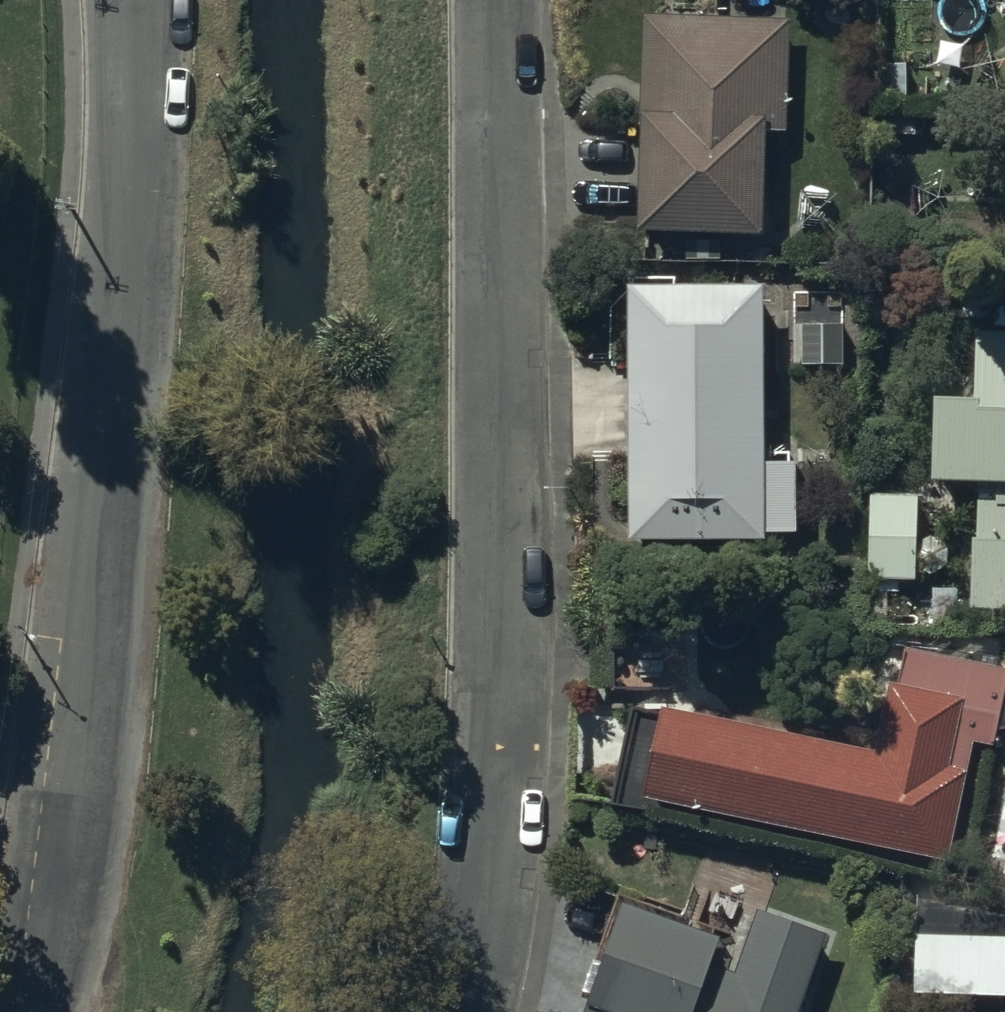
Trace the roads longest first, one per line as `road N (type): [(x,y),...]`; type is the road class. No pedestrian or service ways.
road 1 (unclassified): [(126,0),(140,389),(90,815),(32,1011)]
road 2 (residential): [(491,0),(505,827),(476,1011)]

